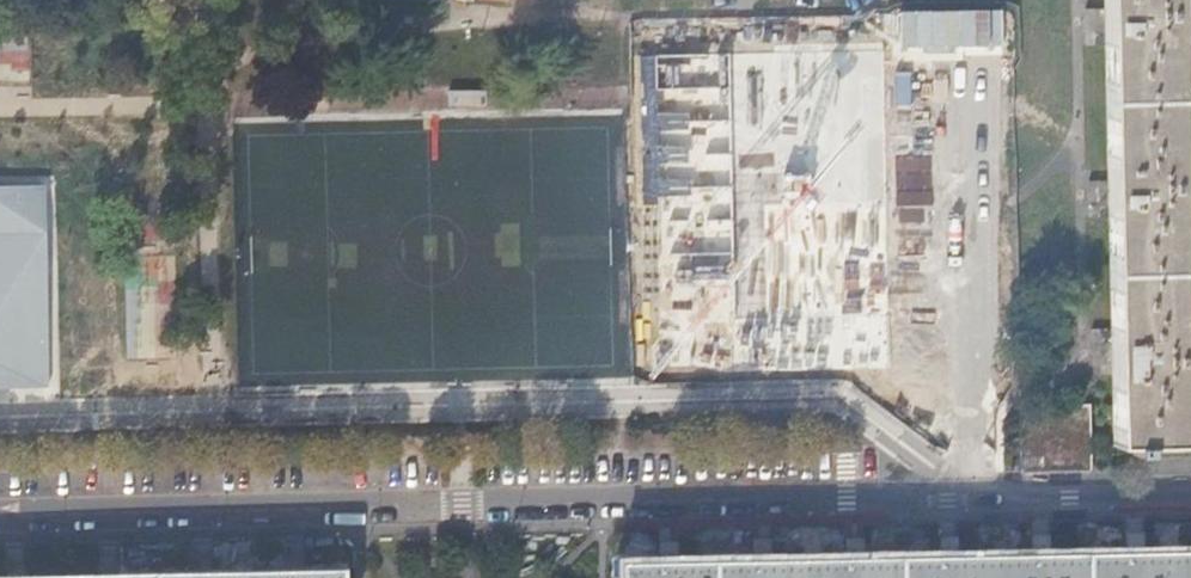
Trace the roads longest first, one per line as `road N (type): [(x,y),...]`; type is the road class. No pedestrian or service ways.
road 1 (residential): [(0,517),(1190,491)]

